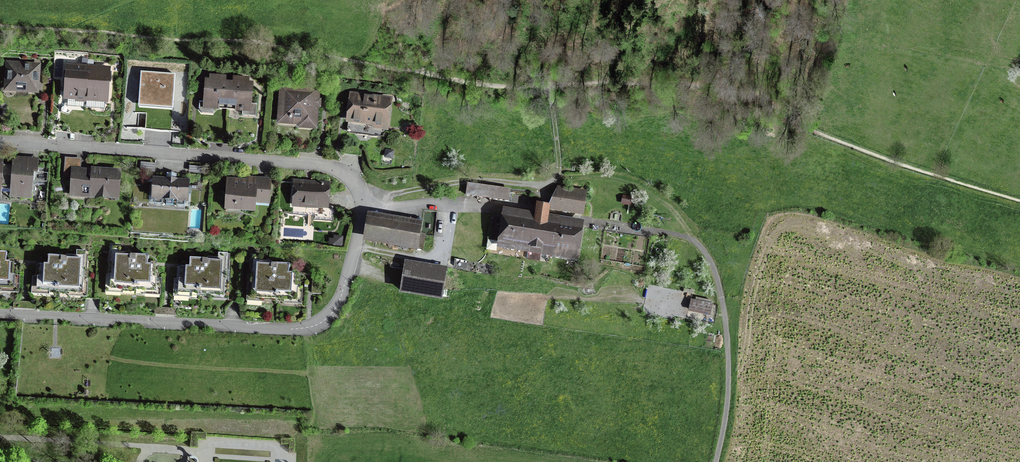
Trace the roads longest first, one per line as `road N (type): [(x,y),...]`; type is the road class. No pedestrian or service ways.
road 1 (residential): [(0,314),(312,327),(338,303),(362,210),(352,181),(327,167),(0,141)]
road 2 (track): [(694,240),(714,269),(725,321),(728,398),(716,461)]
road 3 (track): [(556,179),(468,180),(362,204)]
road 4 (track): [(694,240),(673,210),(631,184),(556,179)]

